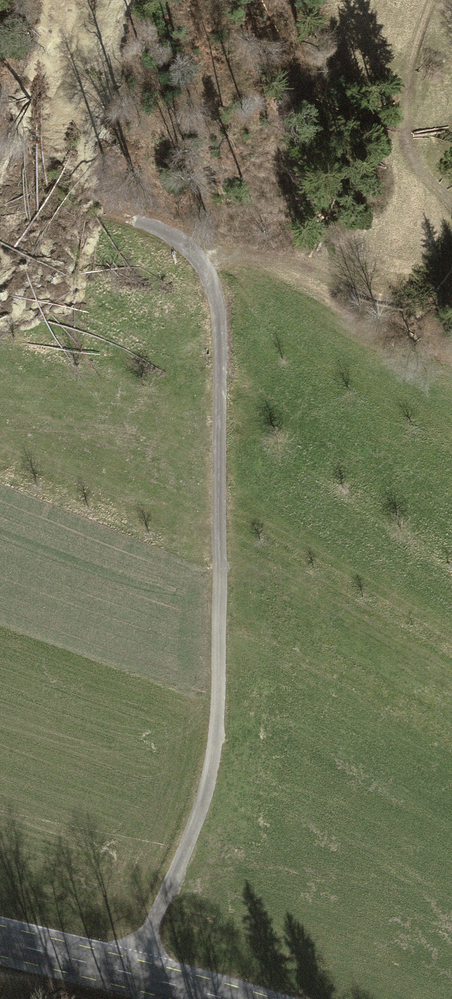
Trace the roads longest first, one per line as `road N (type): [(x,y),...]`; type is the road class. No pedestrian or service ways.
road 1 (track): [(0,190),(144,223),(183,245),(200,262),(219,330),(213,774),(172,889),(122,981)]
road 2 (track): [(451,268),(425,297),(395,299),(284,261),(230,255),(200,262)]
road 3 (track): [(437,0),(412,67),(404,134),(417,168),(451,211)]
road 4 (tertiary): [(0,943),(184,998)]

